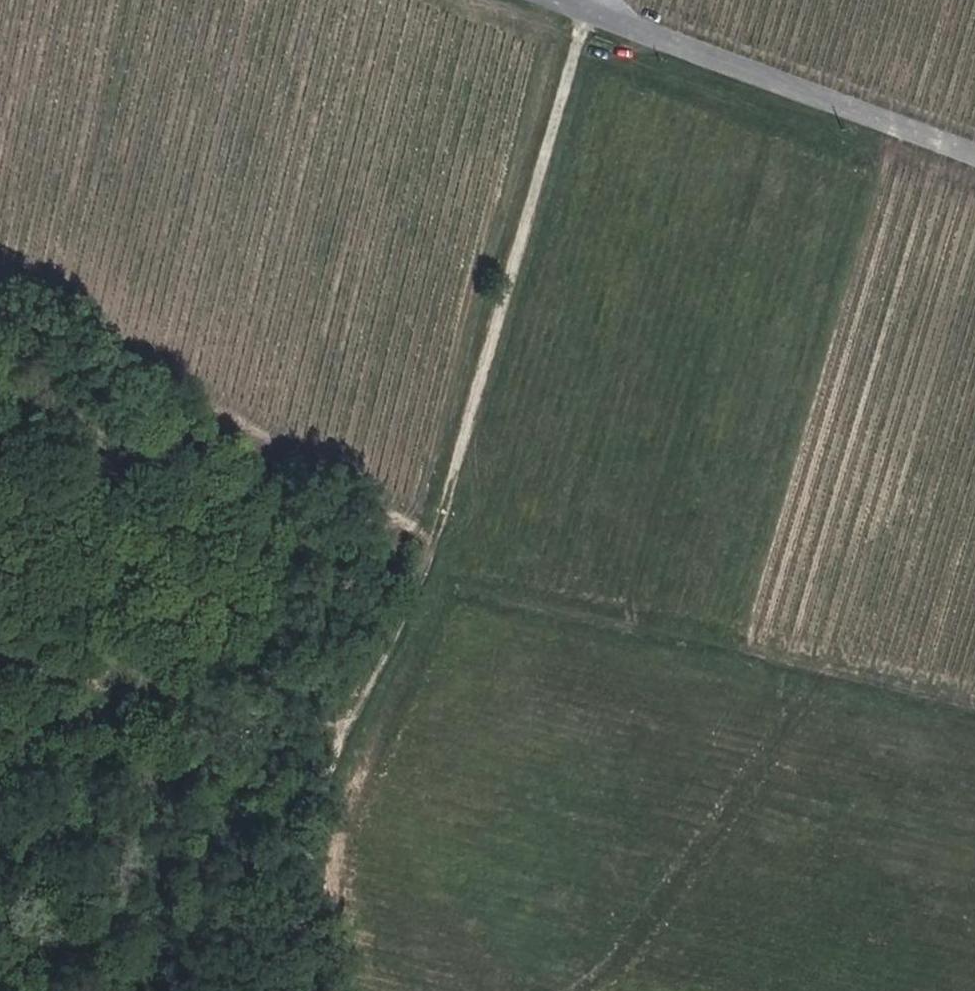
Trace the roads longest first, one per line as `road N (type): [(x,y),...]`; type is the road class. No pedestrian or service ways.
road 1 (track): [(590,12),(440,529),(310,834),(300,990)]
road 2 (track): [(440,529),(304,522),(58,305),(27,337),(0,327)]
road 3 (unclassified): [(590,12),(974,154)]

